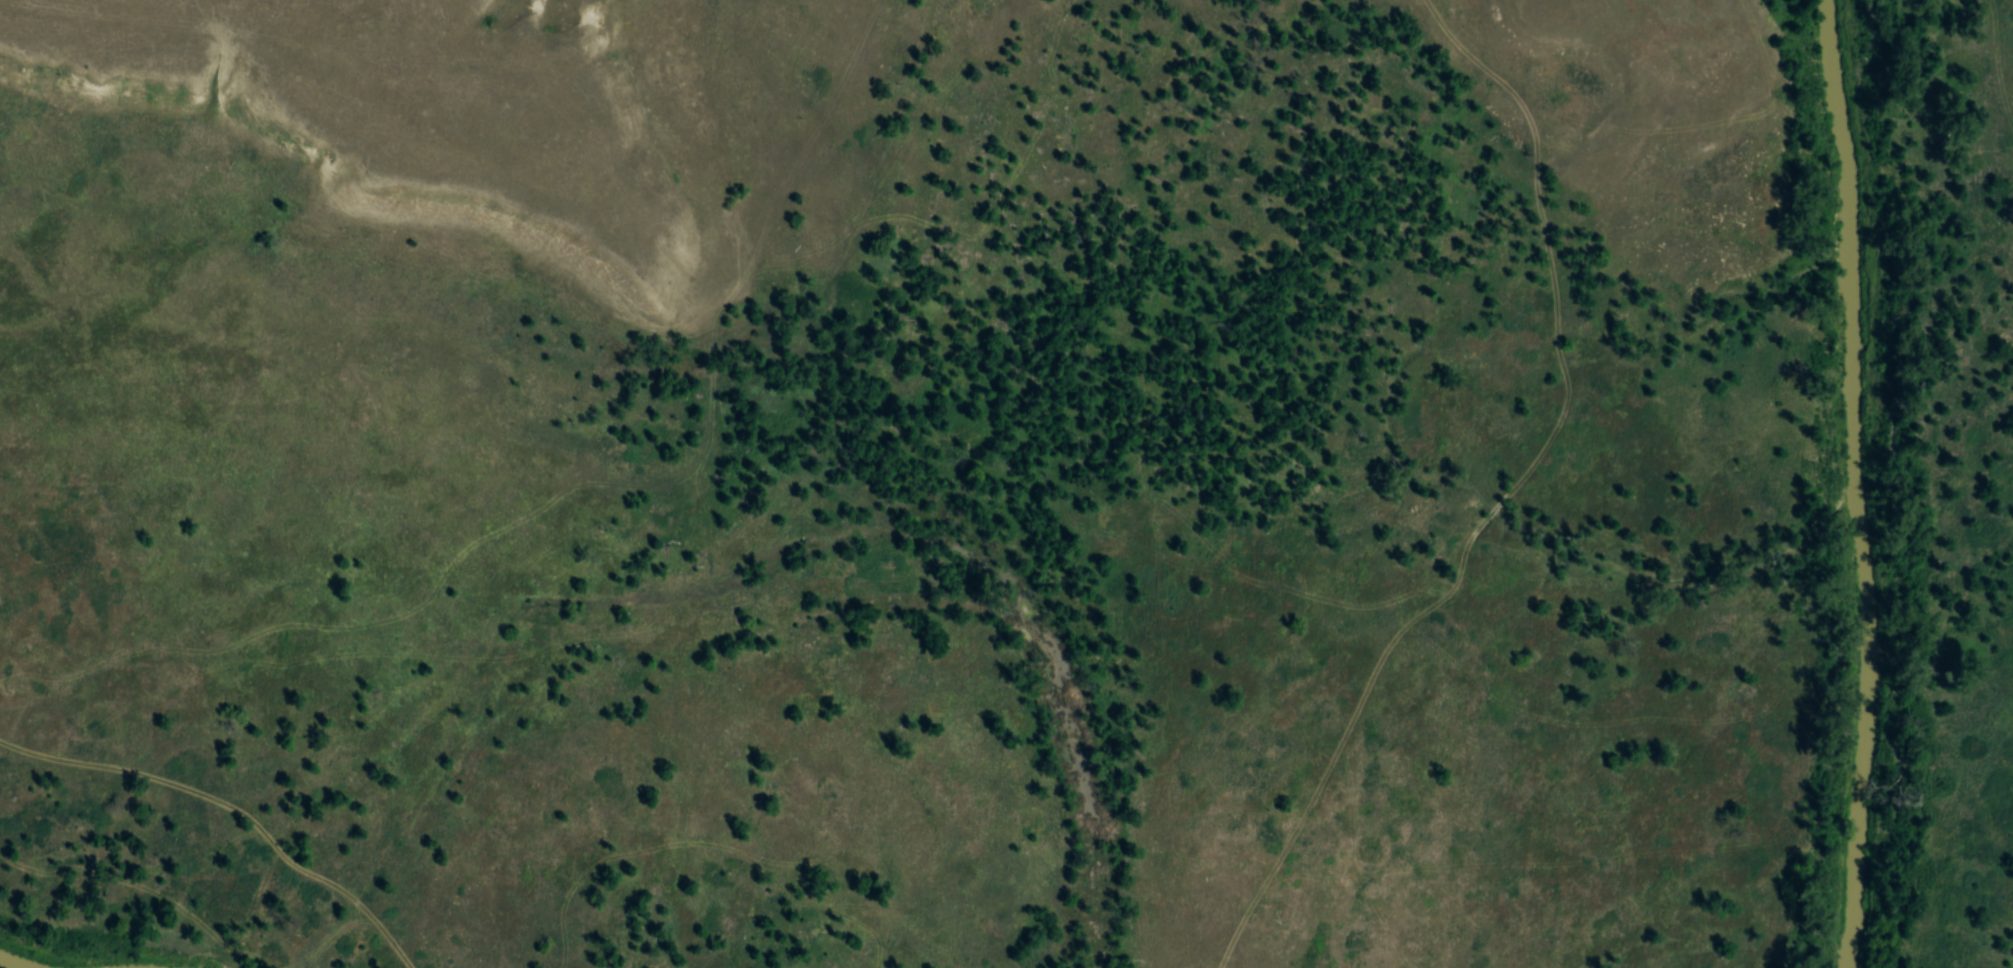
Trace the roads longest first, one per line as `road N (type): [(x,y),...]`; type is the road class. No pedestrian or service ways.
road 1 (track): [(390,967),(219,843),(38,760),(0,752)]

